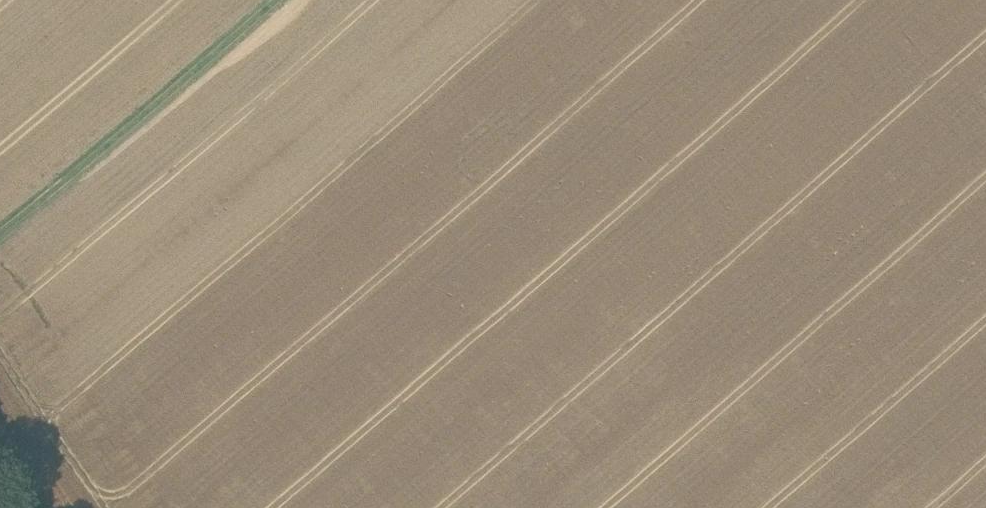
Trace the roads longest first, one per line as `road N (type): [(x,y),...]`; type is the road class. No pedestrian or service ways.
road 1 (track): [(282,0),(0,242)]

